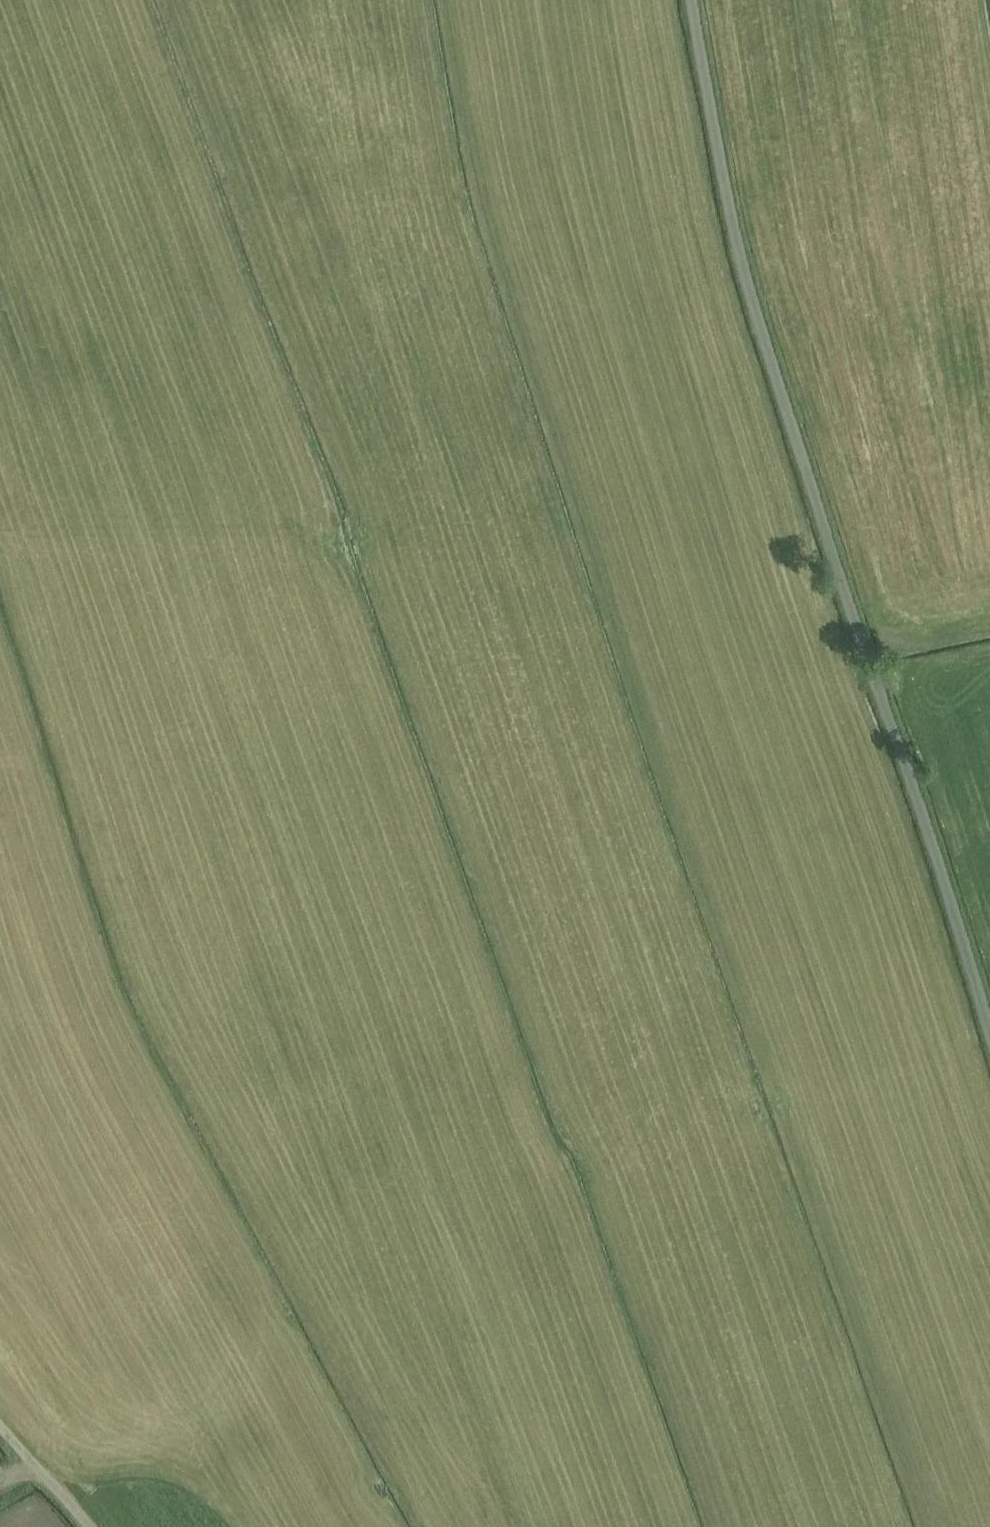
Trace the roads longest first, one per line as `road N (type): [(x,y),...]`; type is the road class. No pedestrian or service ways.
road 1 (unclassified): [(989,1030),(772,352),(727,166),(700,0)]

